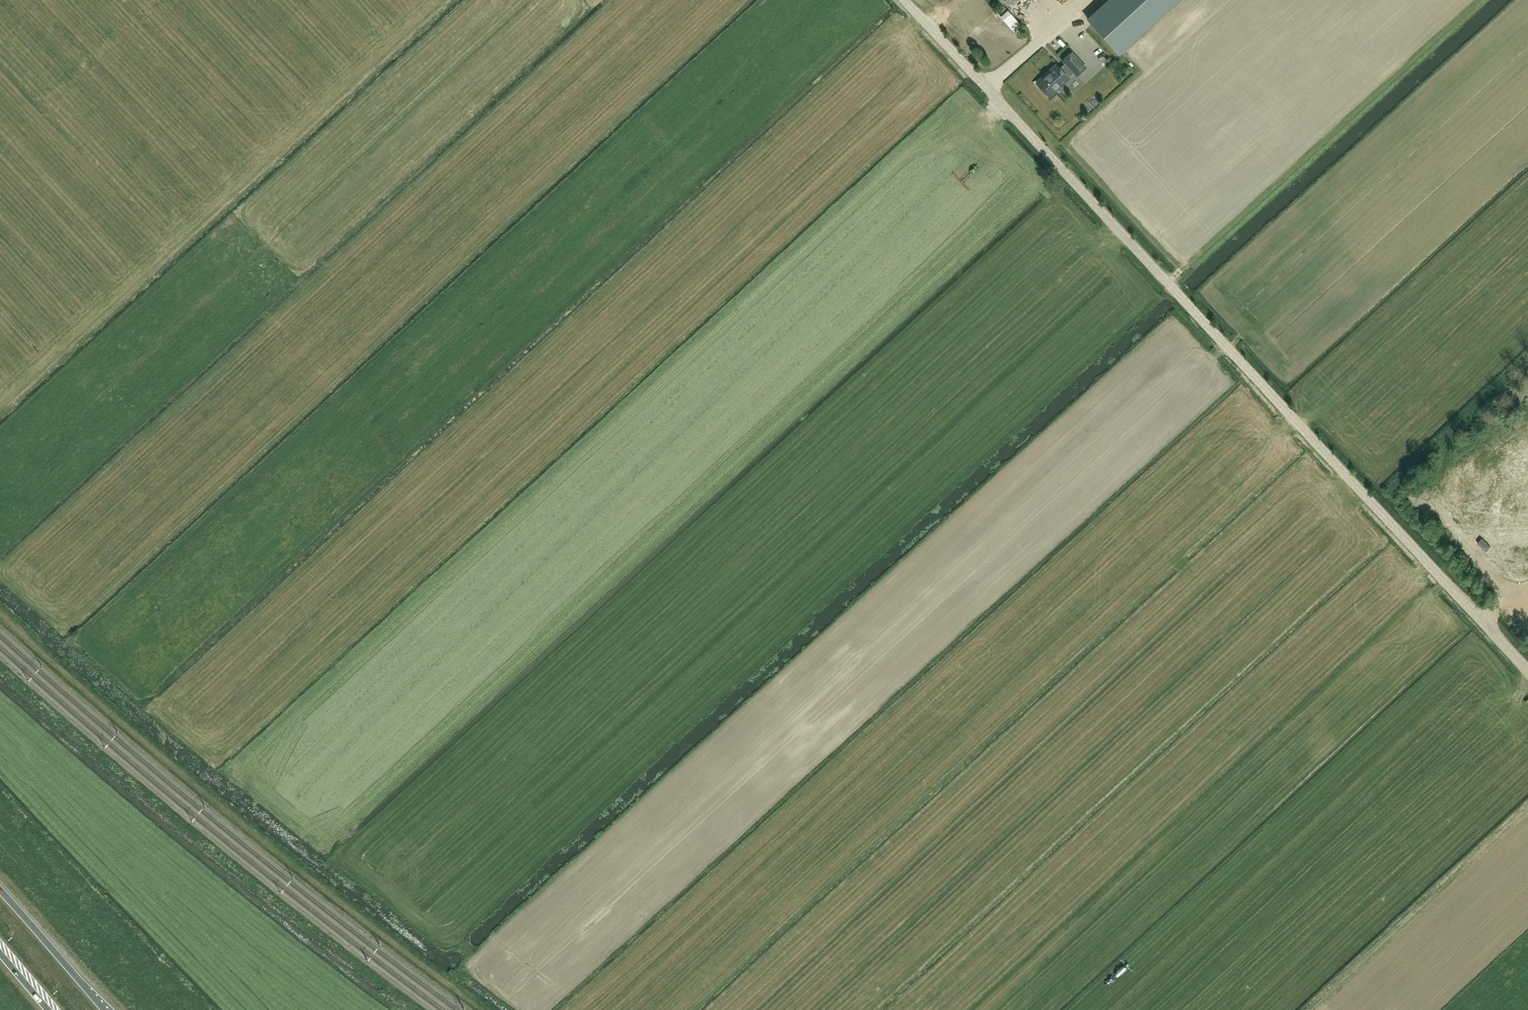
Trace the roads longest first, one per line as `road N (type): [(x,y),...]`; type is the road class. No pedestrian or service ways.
road 1 (unclassified): [(1527,668),(908,0)]
road 2 (trunk): [(93,995),(0,890)]

